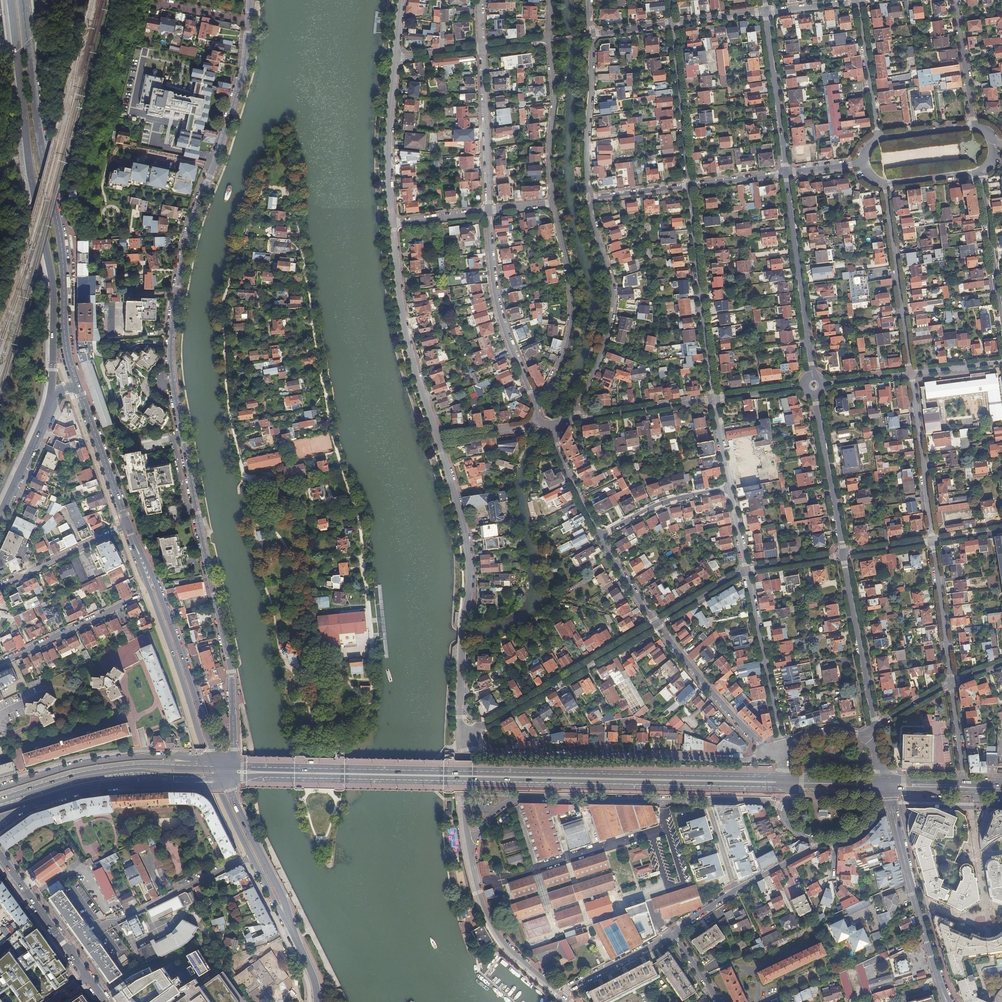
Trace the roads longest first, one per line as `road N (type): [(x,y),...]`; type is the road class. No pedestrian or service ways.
road 1 (residential): [(250,0),(243,71),(188,236),(169,359),(231,672),(232,772)]
road 2 (track): [(252,520),(222,317),(254,208),(295,212),(366,587)]
road 3 (primary): [(245,772),(788,783)]
road 4 (primary): [(11,0),(52,280),(51,394)]
road 5 (primary): [(78,386),(22,0)]
road 6 (primary): [(252,857),(203,748),(131,535)]
road 7 (residential): [(787,810),(763,801),(531,796),(495,809),(469,845)]
road 8 (residential): [(464,746),(485,755),(768,754)]
road 9 (residential): [(438,440),(470,569),(461,733)]
road 10 (primary): [(232,772),(213,750),(131,535)]
road 11 (tertiary): [(232,772),(147,756),(81,764),(0,788)]
road 12 (primary): [(0,805),(105,776),(211,778),(232,772)]
road 13 (primary): [(232,772),(107,768),(0,797)]
road 14 (tertiary): [(0,819),(75,793),(231,781)]
road 15 (residential): [(593,197),(615,295),(575,419)]
road 16 (residential): [(657,624),(461,733)]
road 17 (residential): [(393,224),(404,324),(438,440)]
road 18 (residential): [(690,185),(714,399)]
road 19 (residential): [(554,203),(572,318),(559,369),(538,405)]
road 20 (residential): [(252,857),(101,928),(65,953)]
road 21 (residential): [(889,804),(947,1001)]
road 22 (residential): [(814,375),(786,173)]
road 23 (residential): [(489,211),(496,292),(538,405)]
road 24 (residential): [(911,373),(883,184)]
road 25 (residential): [(746,571),(783,753)]
road 26 (residential): [(469,845),(487,913),(505,946),(563,996)]
road 27 (residential): [(875,727),(843,555)]
road 28 (residential): [(672,934),(820,842)]
road 29 (residential): [(768,754),(657,624)]
road 30 (residential): [(911,373),(934,542)]
road 31 (residential): [(395,58),(393,224)]
road 32 (residential): [(593,197),(586,181),(593,33)]
road 33 (primary): [(294,933),(231,781)]
road 34 (residential): [(483,47),(489,211)]
road 35 (residential): [(554,203),(548,39)]
road 36 (residential): [(786,173),(765,12)]
road 37 (residential): [(673,24),(690,185)]
road 38 (residential): [(843,555),(816,396)]
road 39 (residential): [(0,663),(138,598)]
road 40 (primary): [(128,526),(78,386)]
road 41 (residential): [(934,542),(951,684)]
road 42 (residential): [(0,587),(128,526)]
road 43 (residential): [(575,419),(714,399)]
road 44 (residential): [(858,0),(877,139)]
road 45 (residential): [(730,489),(659,506),(601,536)]
road 46 (primary): [(51,394),(0,514)]
road 47 (residential): [(956,0),(975,126)]
road 48 (residential): [(672,934),(563,996)]

